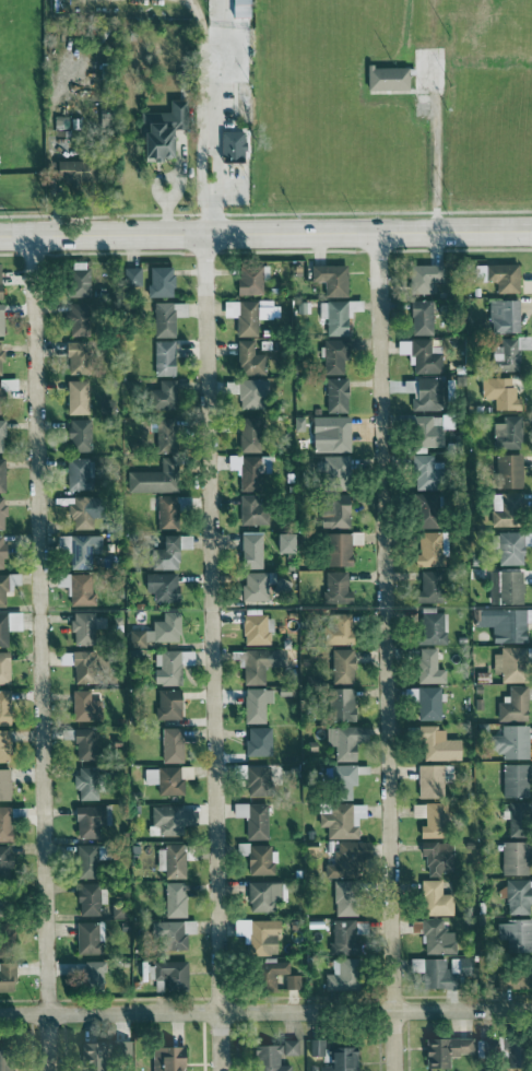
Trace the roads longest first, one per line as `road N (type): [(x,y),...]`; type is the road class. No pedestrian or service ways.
road 1 (residential): [(376,235),(395,1070)]
road 2 (residential): [(205,235),(220,1070)]
road 3 (residential): [(33,237),(47,1070)]
road 4 (secondary): [(0,238),(531,233)]
road 5 (residential): [(0,1014),(531,1010)]

